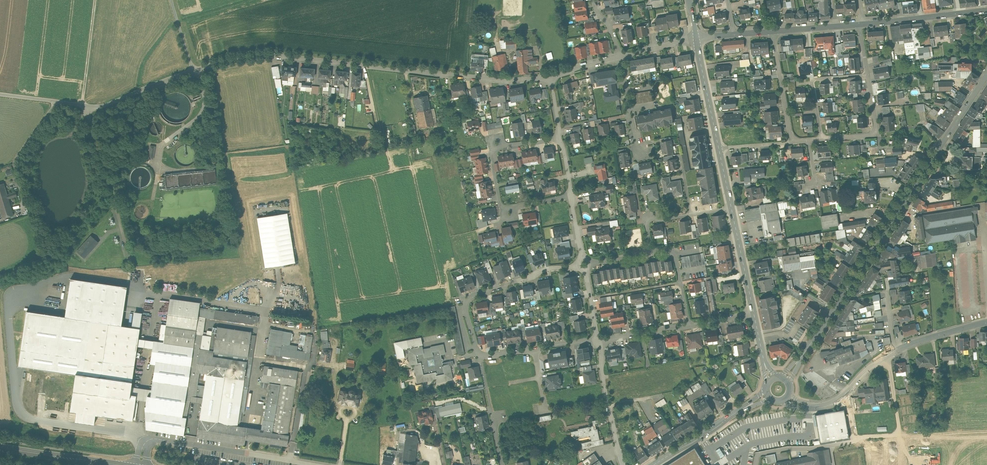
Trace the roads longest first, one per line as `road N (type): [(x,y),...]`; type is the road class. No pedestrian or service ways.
road 1 (unclassified): [(435,74),(268,56),(193,72),(99,107),(54,101)]
road 2 (tertiary): [(986,78),(786,379)]
road 3 (residential): [(884,358),(900,435),(759,455),(756,464)]
road 4 (residential): [(580,264),(465,302),(481,355),(534,348)]
road 5 (residential): [(572,197),(510,213),(500,206),(492,161),(496,148),(562,136)]
road 6 (unclassified): [(315,464),(153,439),(141,464)]
road 7 (residential): [(858,23),(876,126),(872,135),(809,141)]
road 8 (secondary): [(768,394),(654,464)]
road 9 (residential): [(624,464),(598,339)]
road 10 (tertiary): [(986,10),(865,23)]
road 11 (unclassified): [(54,101),(13,168),(23,207)]

